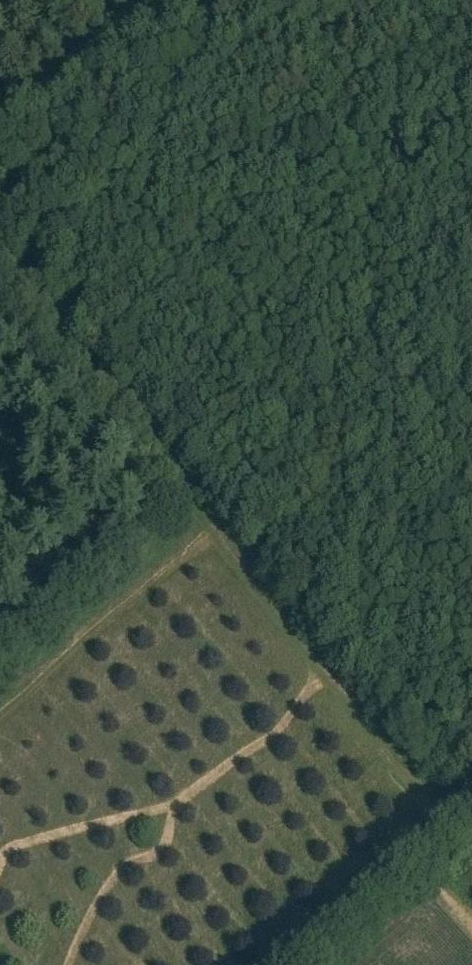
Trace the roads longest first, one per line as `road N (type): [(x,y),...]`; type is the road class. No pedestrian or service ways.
road 1 (track): [(445,825),(0,267)]
road 2 (track): [(289,964),(471,801)]
road 3 (track): [(132,0),(0,119)]

